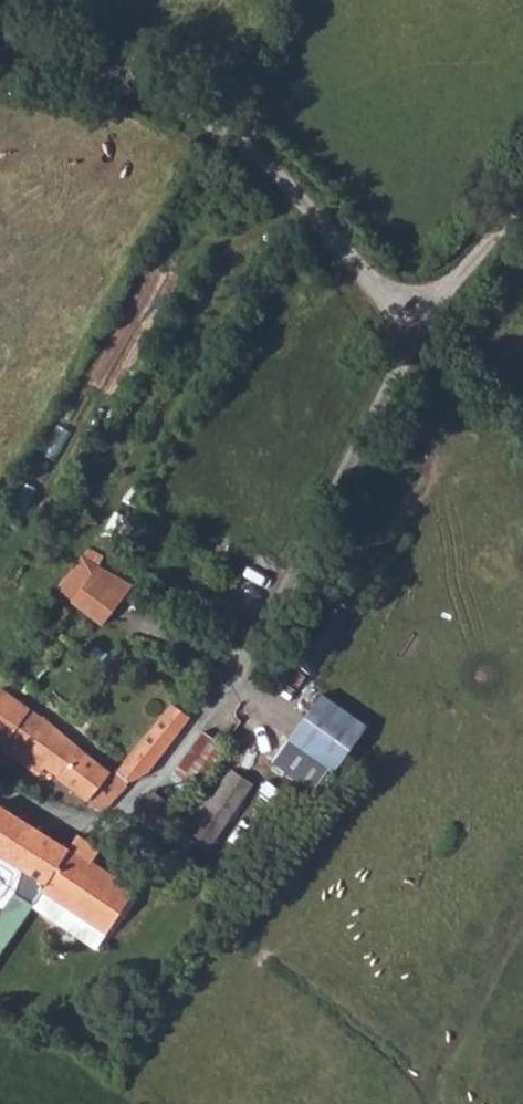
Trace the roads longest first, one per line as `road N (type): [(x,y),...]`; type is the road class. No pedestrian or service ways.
road 1 (unclassified): [(428,326),(255,155),(121,71),(0,23)]
road 2 (unclassified): [(428,326),(207,734)]
road 3 (unclassified): [(522,208),(428,326)]

